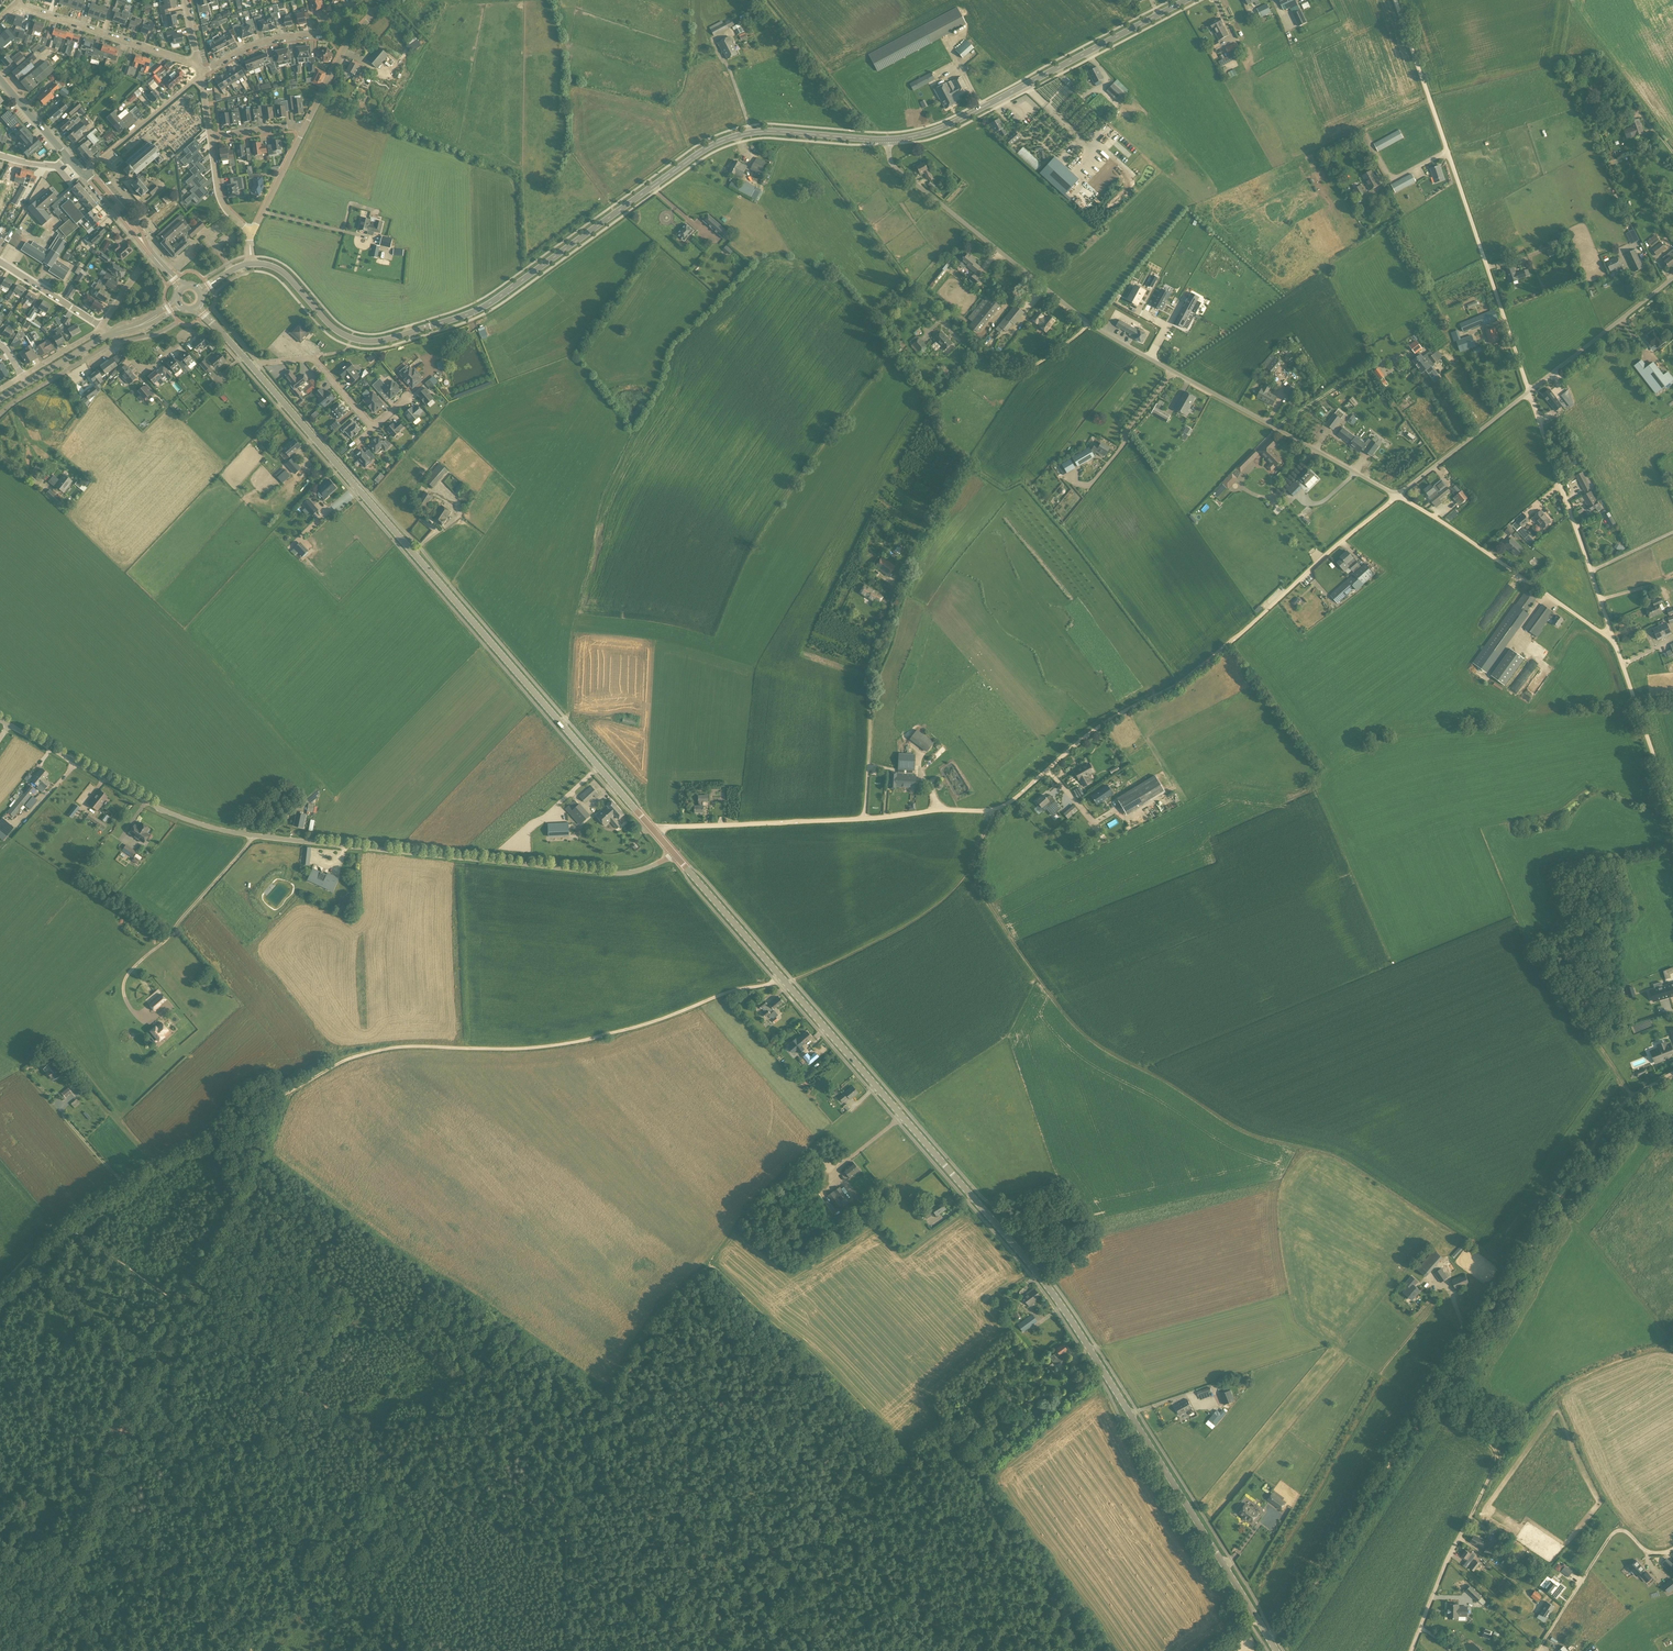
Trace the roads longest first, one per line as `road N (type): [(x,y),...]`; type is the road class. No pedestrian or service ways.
road 1 (secondary): [(1276,1650),(1052,1292),(673,853)]
road 2 (track): [(1612,634),(1397,494),(1197,672),(1099,729),(993,810)]
road 3 (tertiary): [(254,264),(281,271),(340,332),(383,341),(488,304),(720,141),(770,131),(888,139)]
road 4 (unclassified): [(673,853),(619,874),(226,831),(146,801),(0,720)]
road 5 (track): [(973,866),(1020,952),(1093,1041),(1247,1131),(1348,1162),(1513,1272)]
road 6 (track): [(1612,634),(1396,0)]
road 7 (unclassified): [(1397,494),(1099,329),(899,171),(888,139)]
road 8 (track): [(285,1093),(354,1056),(416,1046),(569,1044),(780,976)]
road 9 (secondary): [(673,853),(357,488)]
road 10 (track): [(181,1306),(568,1578)]
road 11 (track): [(585,1461),(291,1256)]
road 12 (unclassified): [(1397,494),(1672,277)]
road 13 (track): [(0,1287),(83,1200),(285,1093)]
road 14 (track): [(993,810),(653,830)]
road 15 (tertiary): [(888,139),(947,126),(1185,0)]
road 16 (track): [(1274,1636),(1432,1400)]
road 17 (track): [(208,1251),(95,1493)]
road 18 (track): [(1513,1272),(1629,1098),(1672,1072)]
road 19 (track): [(892,583),(868,670),(863,819)]
road 20 (unknown): [(296,166),(419,216),(429,314)]
road 21 (track): [(1496,1449),(1495,1468),(1411,1650)]
road 22 (track): [(973,866),(923,915),(793,980)]
road 23 (track): [(1672,1349),(1620,1361),(1561,1389),(1525,1431),(1496,1449)]
road 24 (track): [(1538,1650),(1613,1533),(1626,1532),(1650,1553),(1672,1549)]
road 25 (residential): [(202,74),(262,43),(316,34),(328,17),(354,6),(373,15)]
road 26 (residential): [(199,62),(18,5)]
road 27 (track): [(1672,814),(1612,634)]
road 28 (track): [(208,1251),(285,1093)]
road 29 (secondary): [(357,488),(253,368)]
road 30 (residential): [(85,174),(202,74)]
road 31 (residential): [(253,368),(314,358),(373,428)]
road 32 (track): [(1432,1400),(1513,1272)]
road 33 (residential): [(306,125),(347,45),(373,15)]
road 34 (residential): [(250,234),(306,125)]
road 35 (residential): [(102,326),(0,261)]

